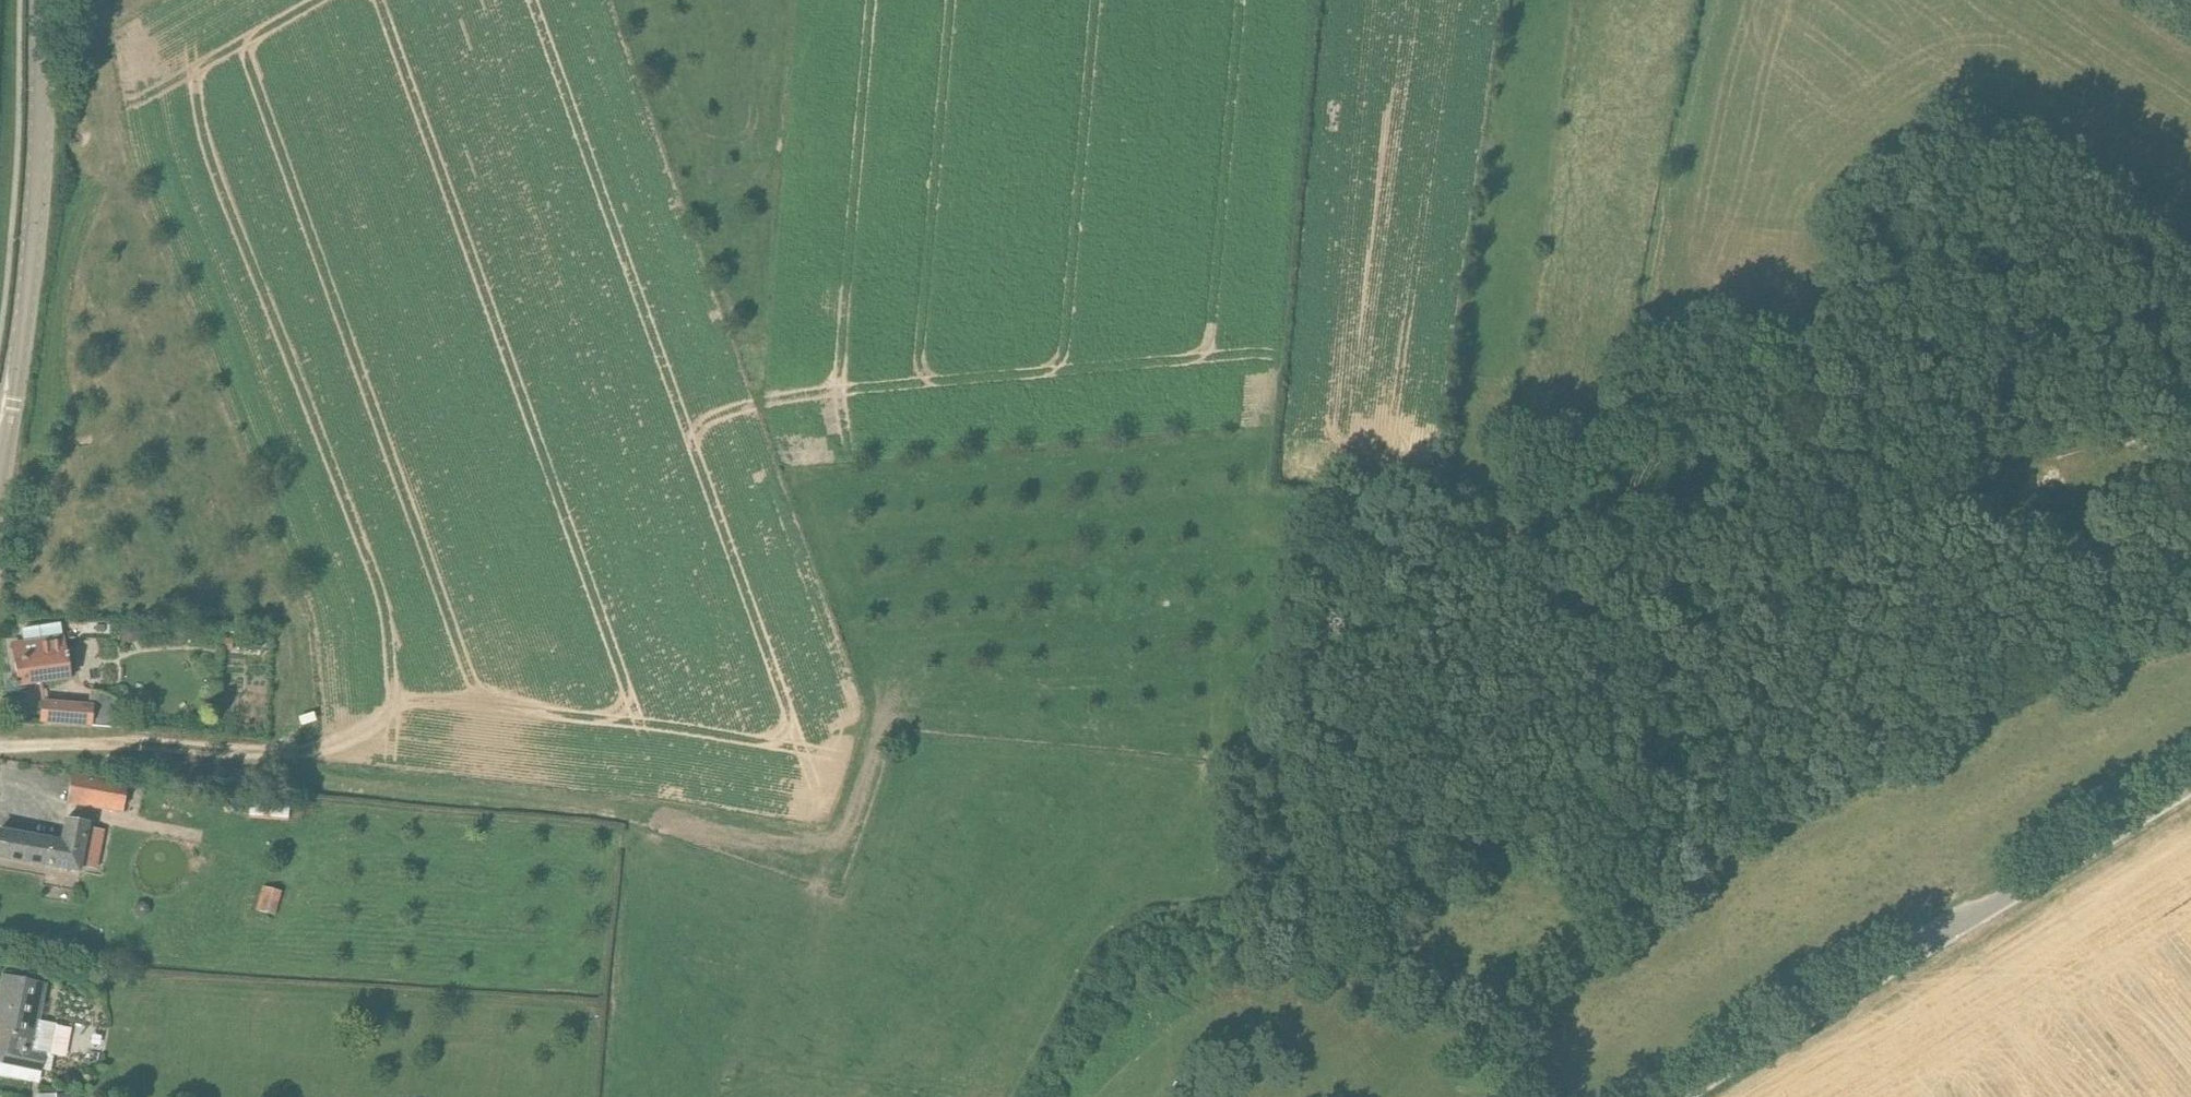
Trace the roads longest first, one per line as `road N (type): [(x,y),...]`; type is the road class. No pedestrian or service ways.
road 1 (unclassified): [(1681,1096),(2190,786)]
road 2 (tertiary): [(0,466),(28,296),(41,0)]

